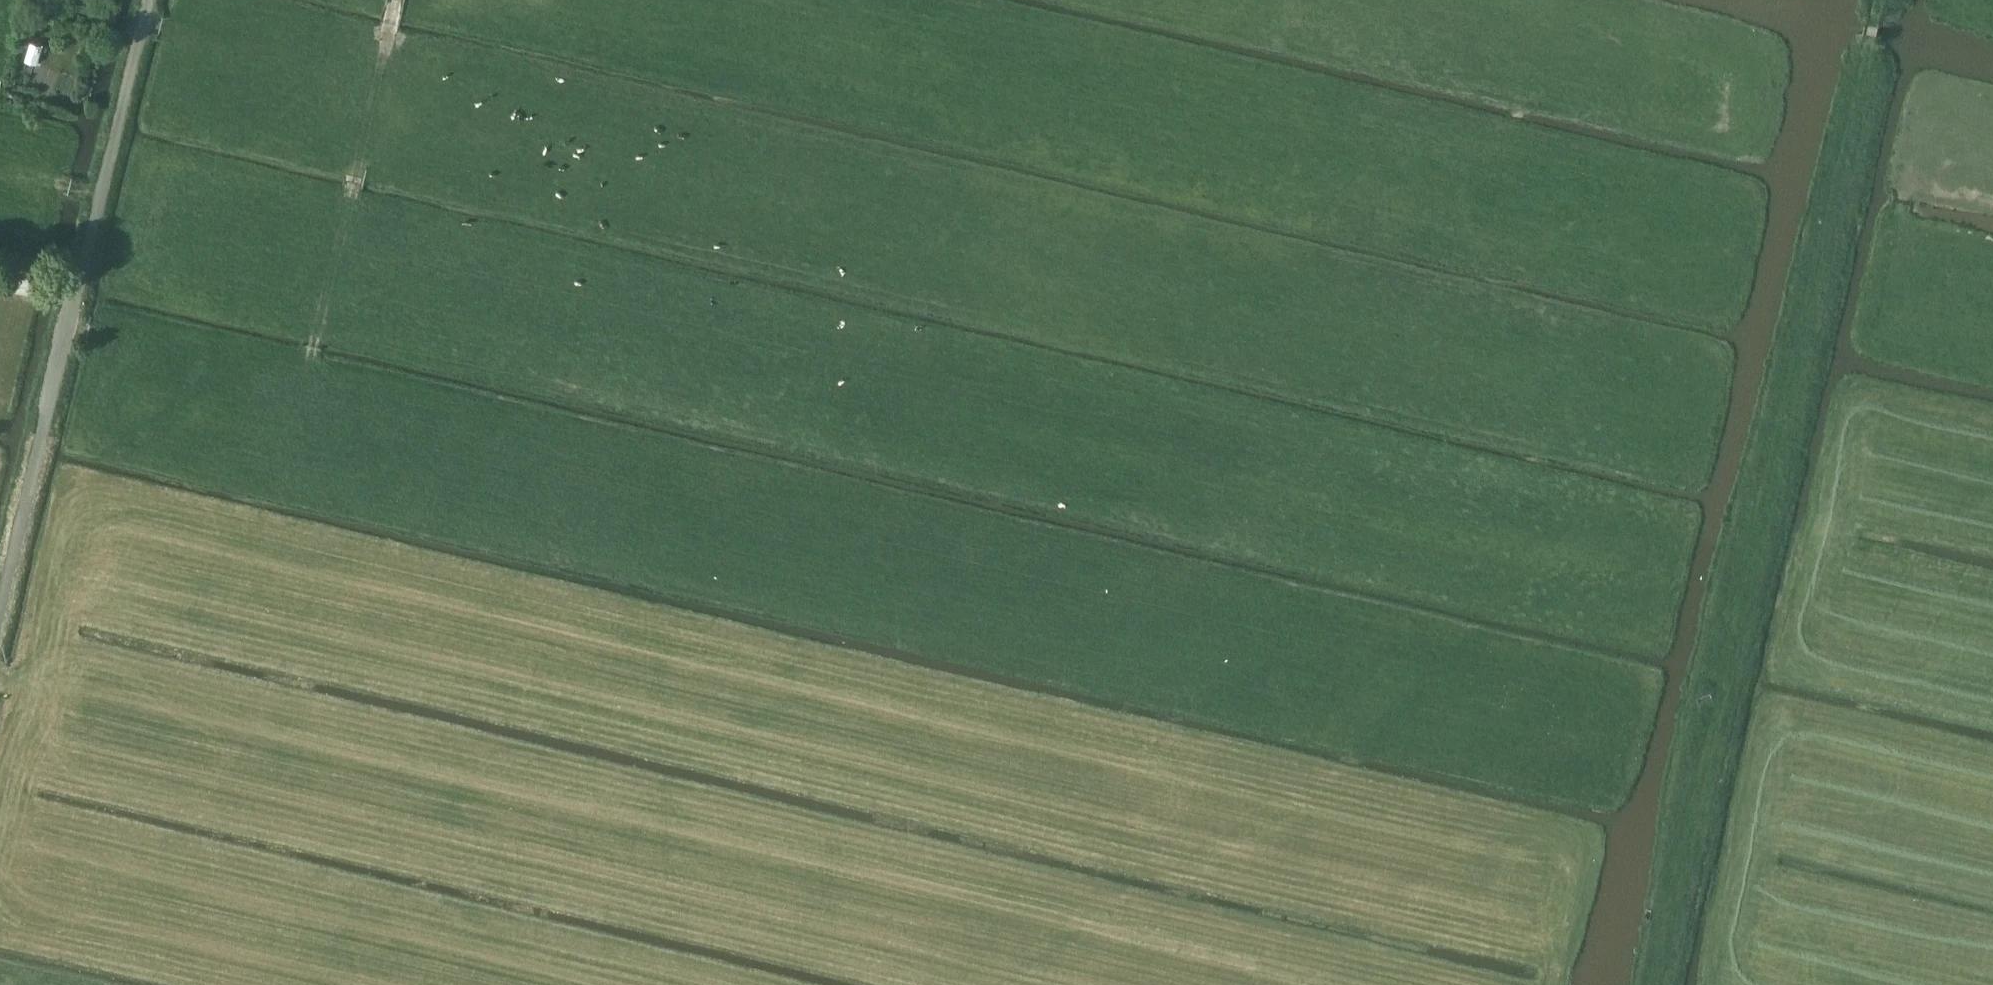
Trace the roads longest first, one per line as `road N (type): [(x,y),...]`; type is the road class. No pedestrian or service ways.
road 1 (track): [(1657,984),(1879,0)]
road 2 (unclassified): [(0,610),(147,0)]

